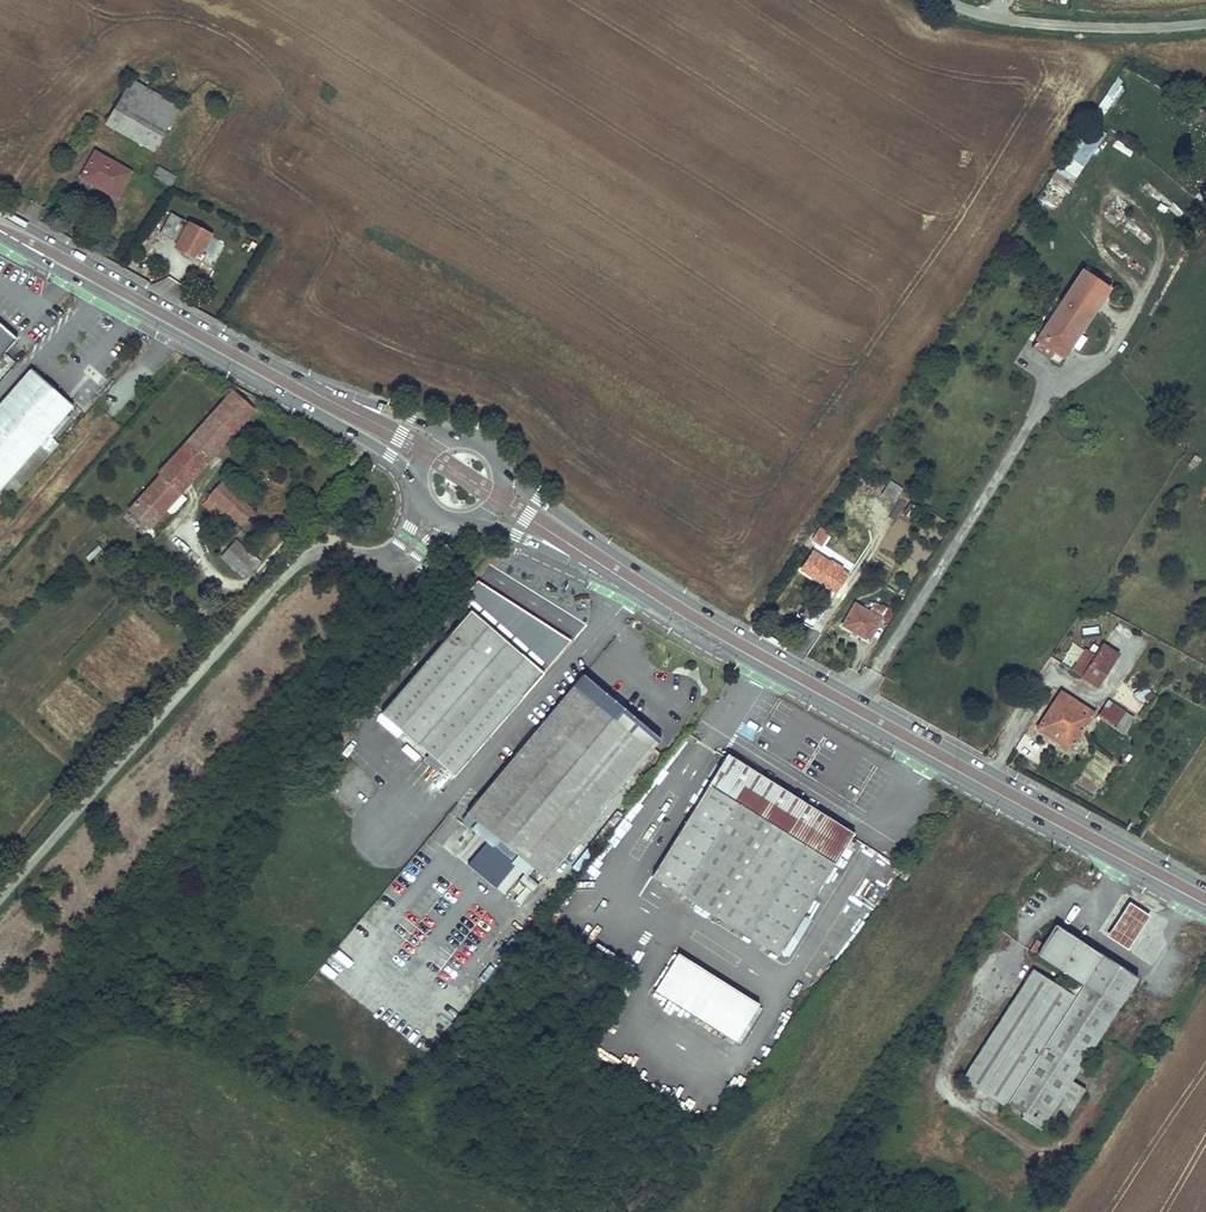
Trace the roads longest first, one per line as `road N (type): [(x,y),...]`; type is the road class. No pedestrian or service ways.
road 1 (primary): [(476,520),(607,580),(1205,911)]
road 2 (primary): [(1205,887),(677,596),(504,477)]
road 3 (unclassified): [(0,900),(302,560),(343,553),(393,564)]
road 4 (primary): [(457,437),(297,376),(0,212)]
road 5 (primary): [(0,237),(389,455),(417,482)]
road 6 (unclassified): [(1205,23),(1064,26),(992,18),(944,0)]

